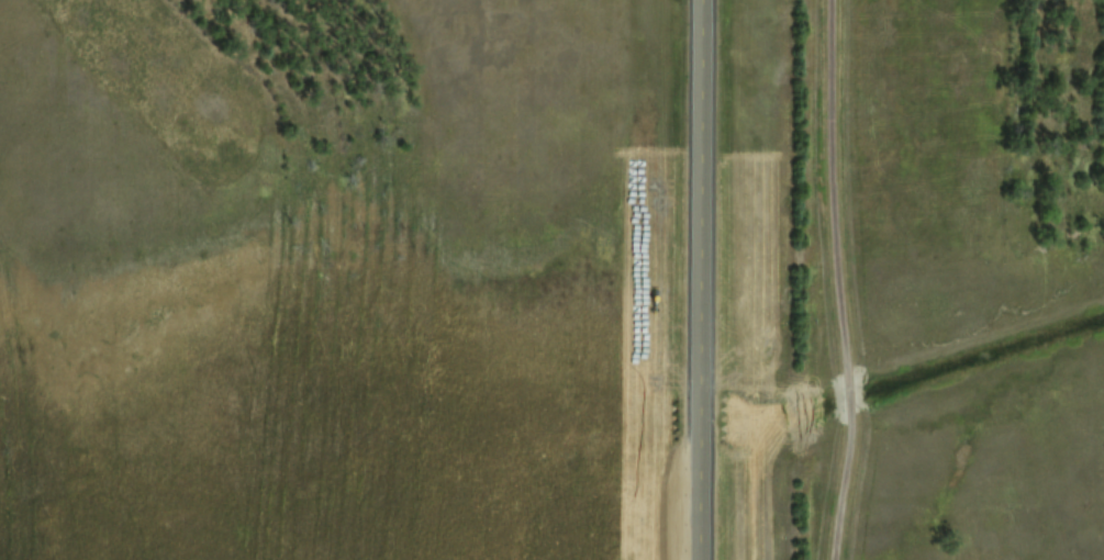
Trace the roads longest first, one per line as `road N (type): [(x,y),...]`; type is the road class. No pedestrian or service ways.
road 1 (primary): [(692,559),(692,0)]

